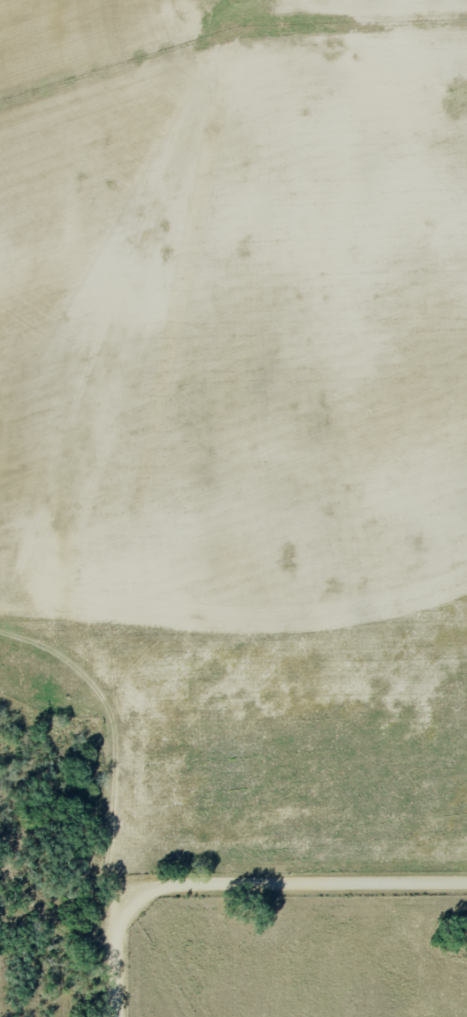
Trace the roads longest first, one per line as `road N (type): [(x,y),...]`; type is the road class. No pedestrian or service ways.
road 1 (residential): [(113,1016),(115,927),(136,898),(163,886),(466,880)]

